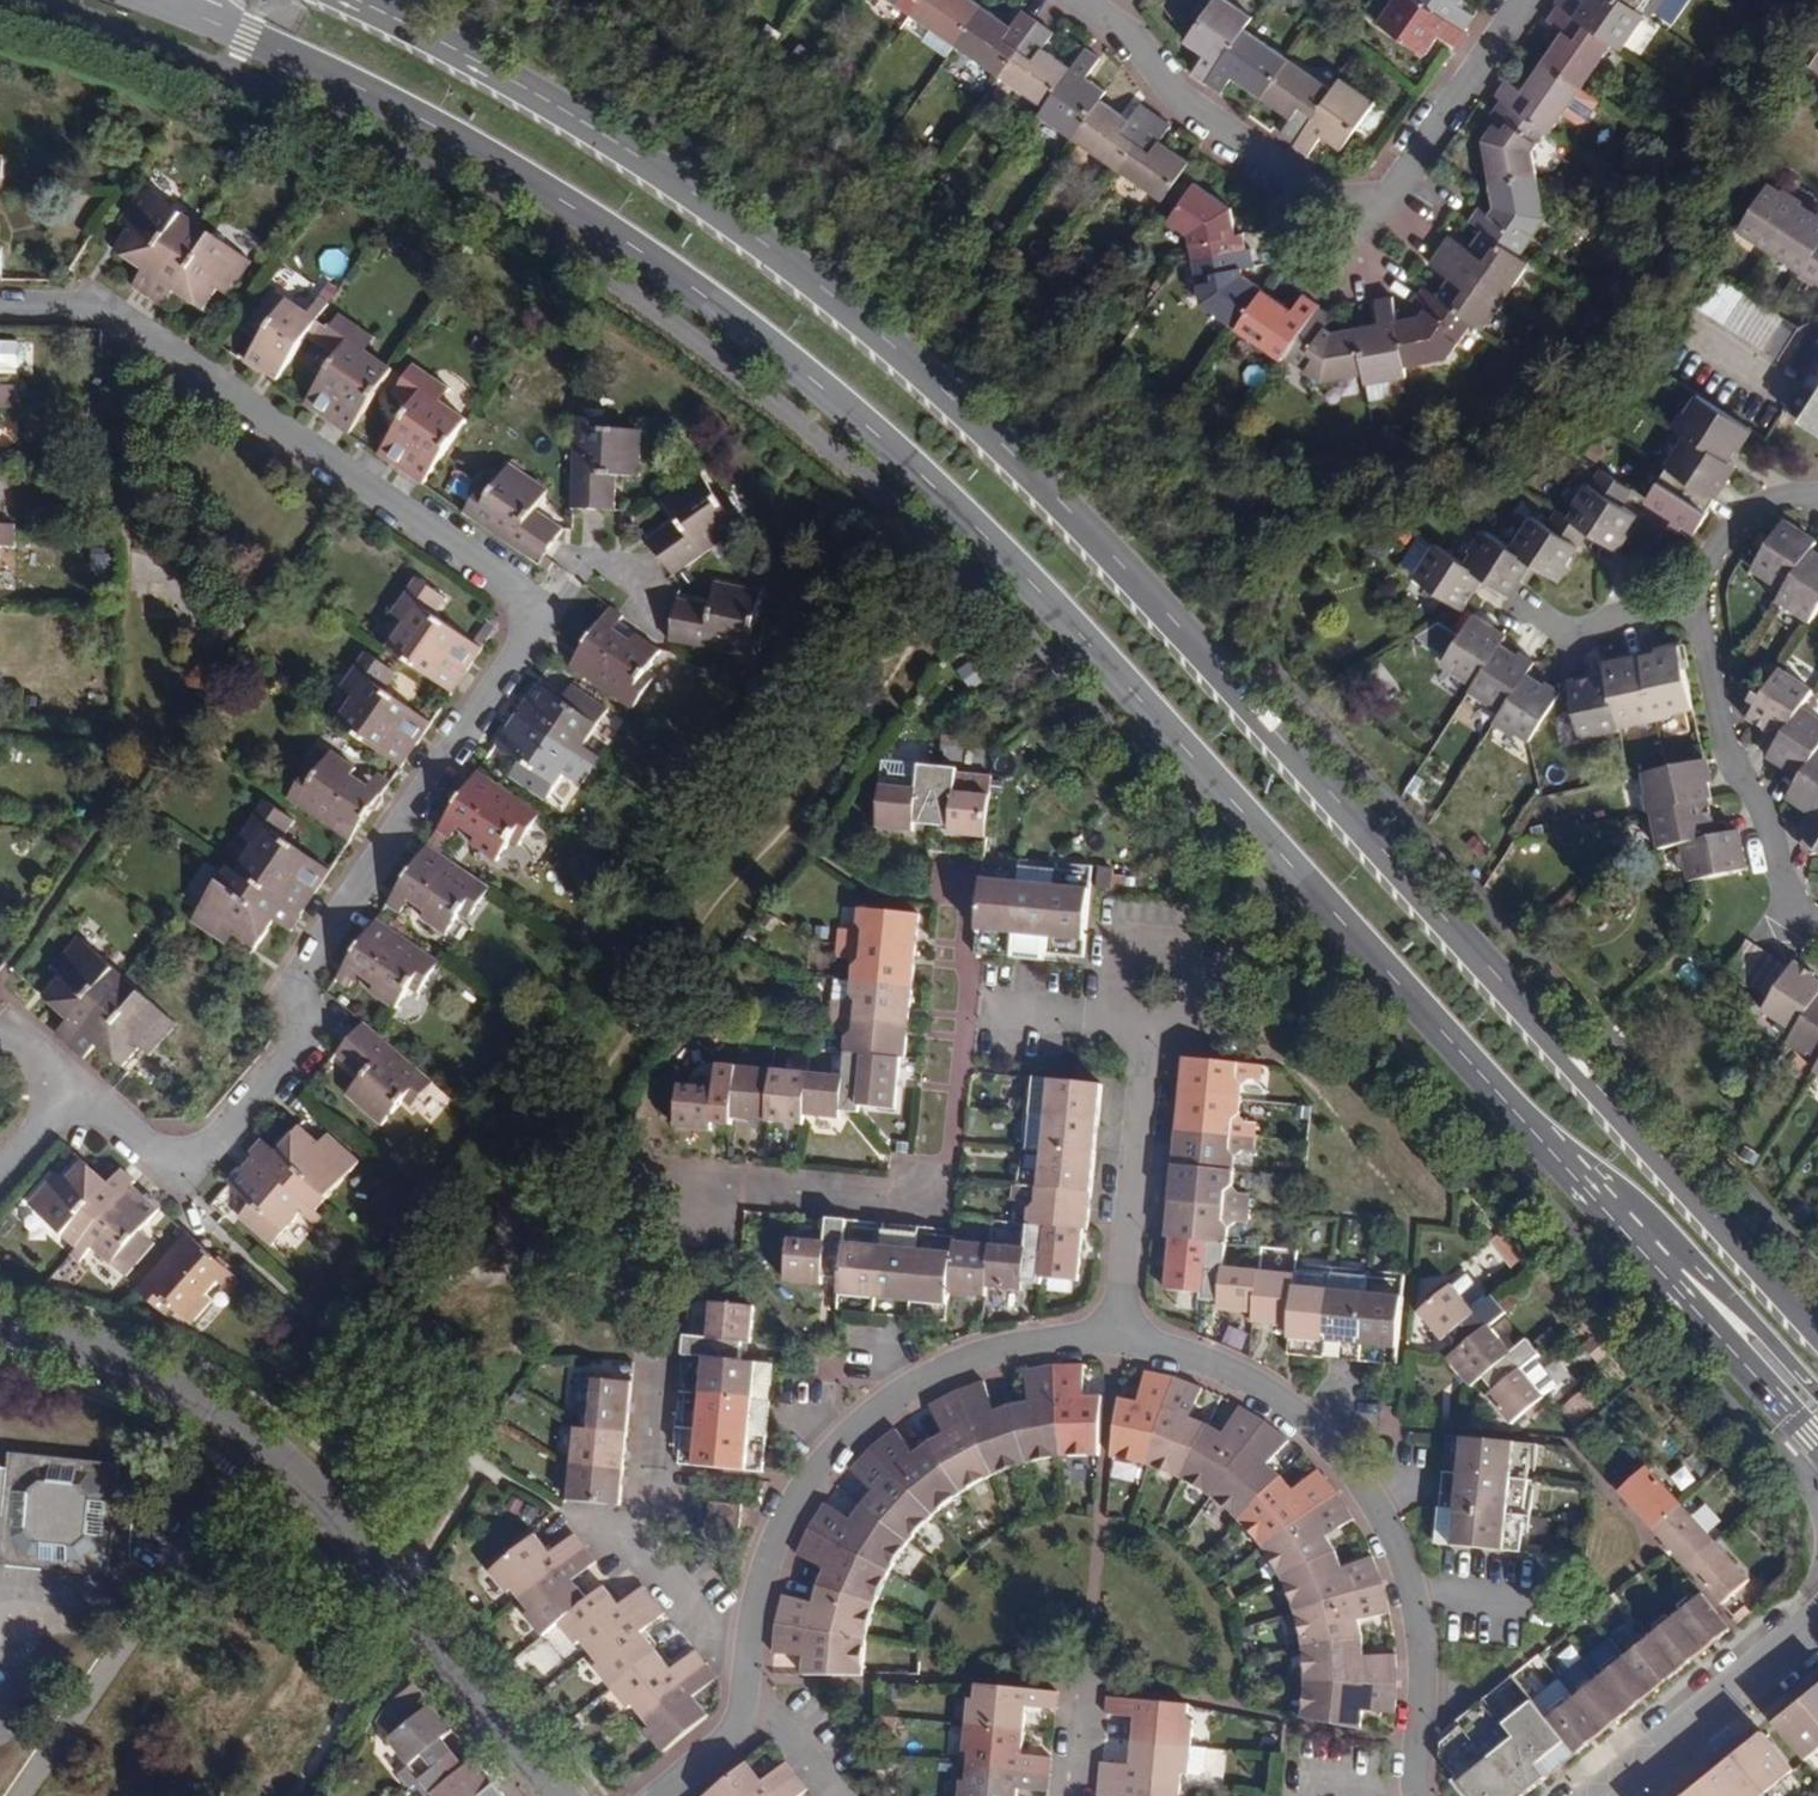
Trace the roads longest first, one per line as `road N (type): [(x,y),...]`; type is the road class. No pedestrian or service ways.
road 1 (secondary): [(1817,1330),(1154,585),(850,313),(602,142),(343,0)]
road 2 (secondary): [(158,0),(251,39),(560,205),(803,366),(1074,633),(1531,1135)]
road 3 (residential): [(78,1094),(175,1166),(299,1026),(296,972),(553,607),(91,309),(0,307)]
road 4 (residential): [(744,1660),(636,1550),(681,1175),(935,1201),(957,999)]
road 5 (tertiary): [(560,1795),(388,1590),(259,1452),(98,1350),(0,1329)]
road 6 (residential): [(1085,0),(1121,25),(1164,85),(1192,107),(1362,215),(1384,203),(1527,0)]
road 7 (residential): [(1113,1339),(1183,1354),(1256,1388),(1372,1483),(1419,1590),(1428,1659),(1416,1795)]
road 8 (residential): [(744,1660),(766,1563),(795,1499),(861,1410),(981,1351),(1061,1338),(1113,1339)]
road 9 (residential): [(957,999),(1157,1025),(1113,1339)]
road 10 (secondary): [(1531,1135),(1817,1451)]
road 11 (secondary): [(1531,1135),(1646,1218),(1817,1396)]
road 12 (residential): [(1704,600),(1697,655),(1728,753),(1792,882),(1817,906)]
road 13 (tertiary): [(1817,1620),(1603,1795)]
road 14 (residential): [(1704,600),(1569,628),(1517,629)]
road 15 (residential): [(1817,505),(1753,509),(1708,565),(1704,600)]
road 16 (residential): [(659,1795),(760,1713)]

